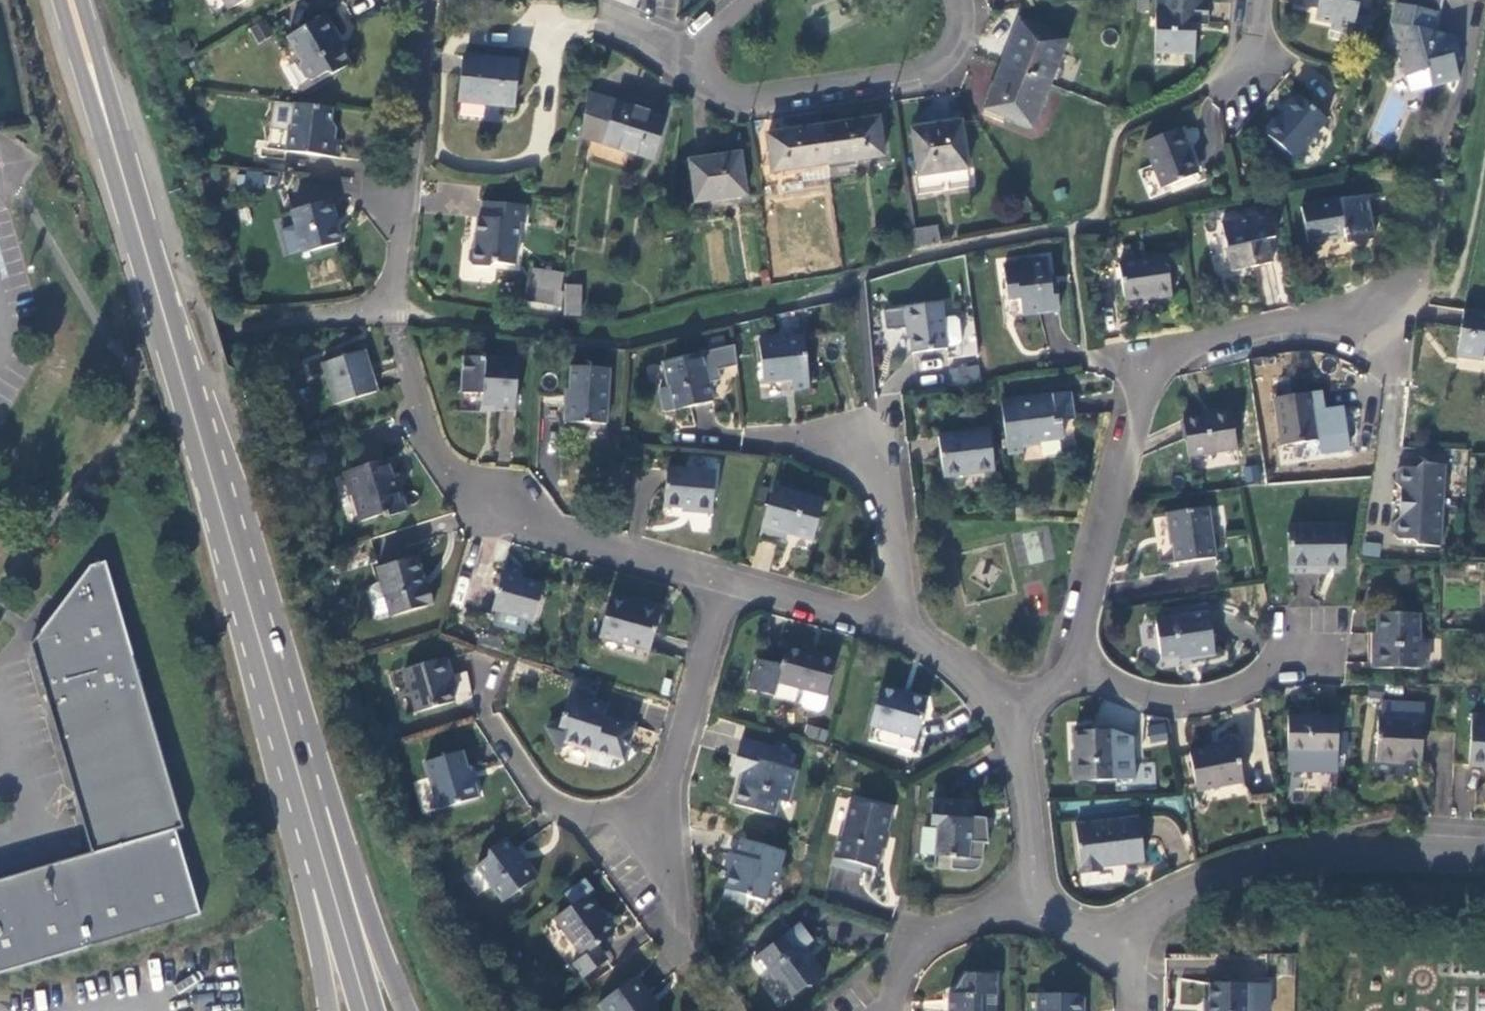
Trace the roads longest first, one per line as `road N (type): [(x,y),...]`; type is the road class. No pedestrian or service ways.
road 1 (residential): [(1436,181),(1418,266),(1406,290),(1386,304),(1330,325),(1169,356),(1148,374),(1077,661)]
road 2 (secondary): [(69,0),(258,637)]
road 3 (residential): [(731,584),(608,555),(504,516),(444,460),(418,404),(393,315)]
road 4 (secondary): [(409,1010),(258,637)]
road 5 (residential): [(1484,849),(1309,850),(1212,879),(1150,918),(1130,945)]
road 6 (residential): [(954,0),(959,37),(937,68),(915,79),(744,101),(681,60)]
road 7 (residential): [(423,0),(393,315)]
road 8 (secondary): [(284,722),(368,1010)]
road 9 (secondary): [(284,722),(300,885),(327,1010)]
road 10 (residential): [(897,625),(899,568),(880,448),(801,432)]
road 11 (residential): [(1077,661),(1132,692),(1173,701),(1210,698),(1309,655)]
road 12 (residential): [(487,717),(541,799),(581,820),(667,801)]
road 13 (residential): [(731,584),(671,767),(667,801)]
road 14 (residential): [(881,1010),(919,944),(1033,884)]
road 15 (residential): [(1033,884),(1013,712)]
road 16 (residential): [(897,625),(731,584)]
road 17 (residential): [(667,801),(680,948)]
road 18 (residential): [(1013,712),(897,625)]
road 19 (residential): [(1130,945),(1062,923),(1033,884)]

